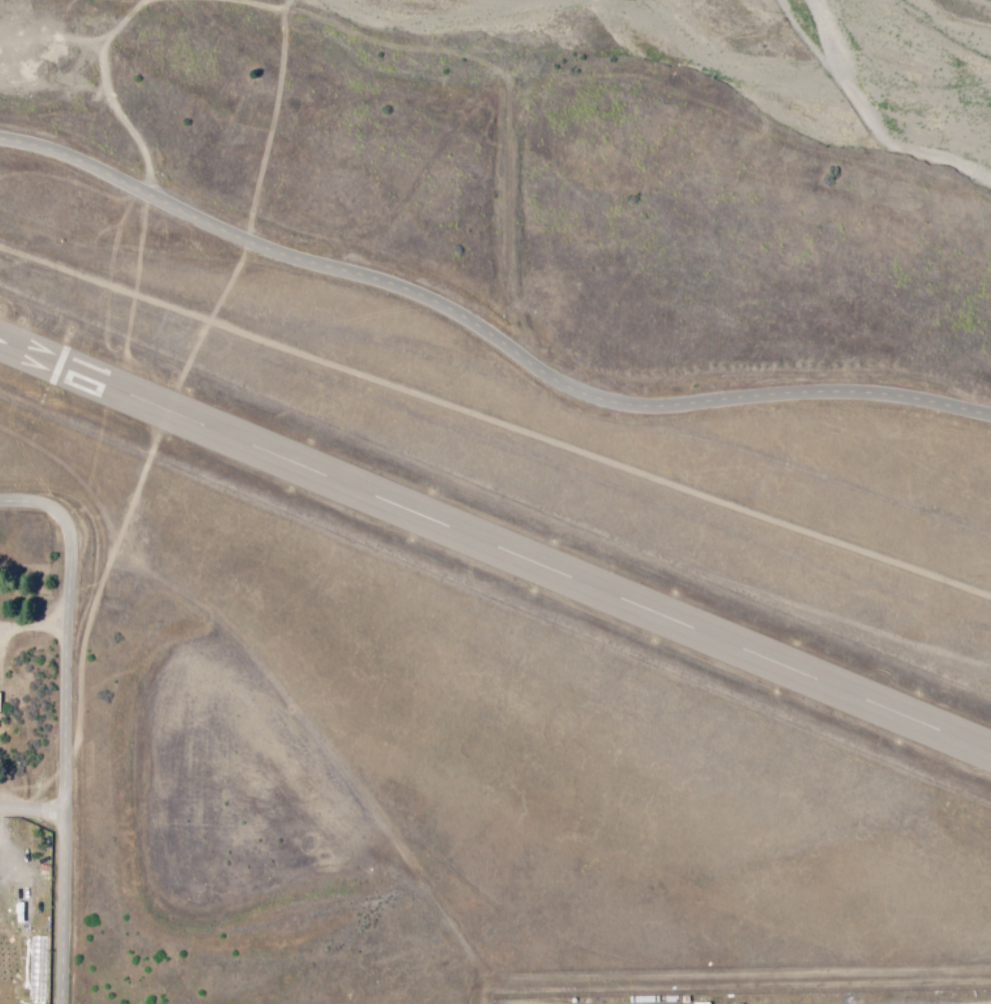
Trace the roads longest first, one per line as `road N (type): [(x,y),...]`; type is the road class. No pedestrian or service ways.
road 1 (residential): [(990,412),(837,388),(677,407),(602,398),(440,298),(271,247),(55,144),(0,134)]
road 2 (residential): [(69,1003),(75,533),(64,510),(0,501)]

